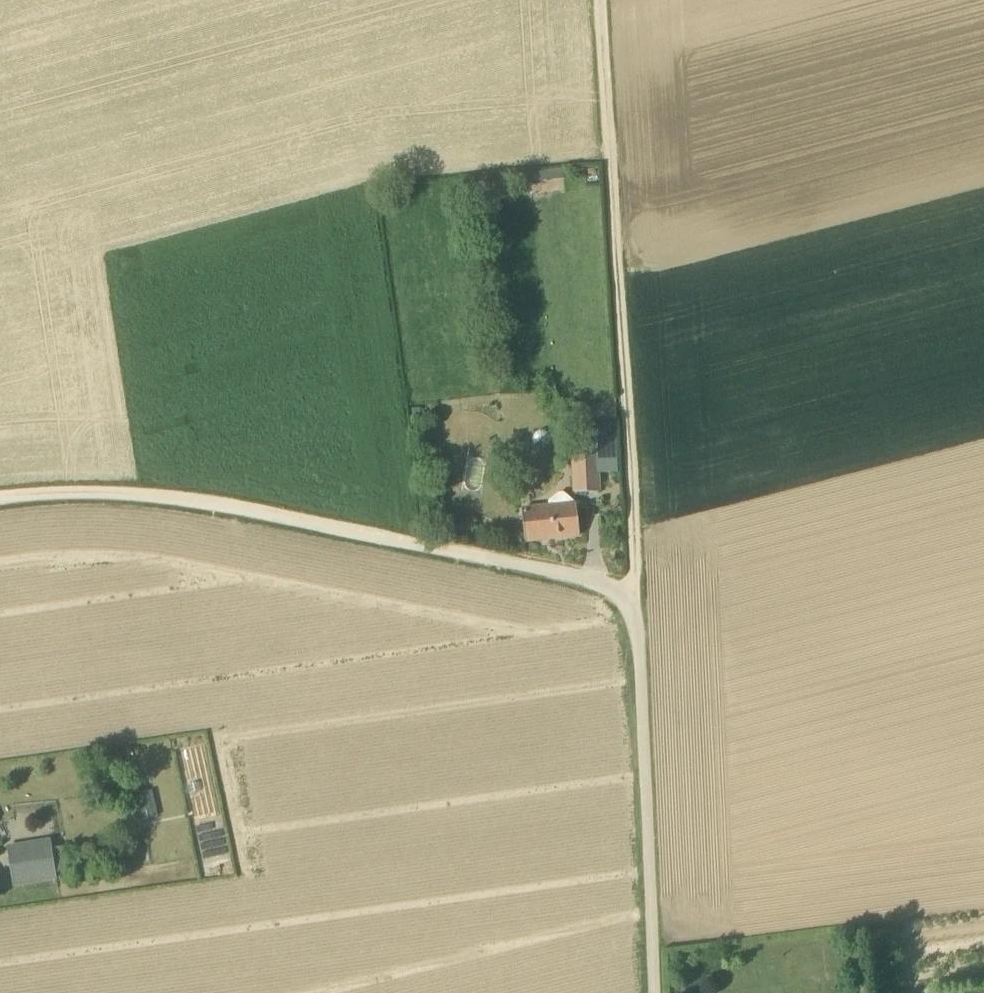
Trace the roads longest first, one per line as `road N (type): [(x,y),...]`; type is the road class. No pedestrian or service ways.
road 1 (track): [(601,0),(636,570),(623,596)]
road 2 (unclassified): [(657,992),(639,625),(623,596),(604,584),(487,558)]
road 3 (track): [(0,502),(130,494),(487,558)]

